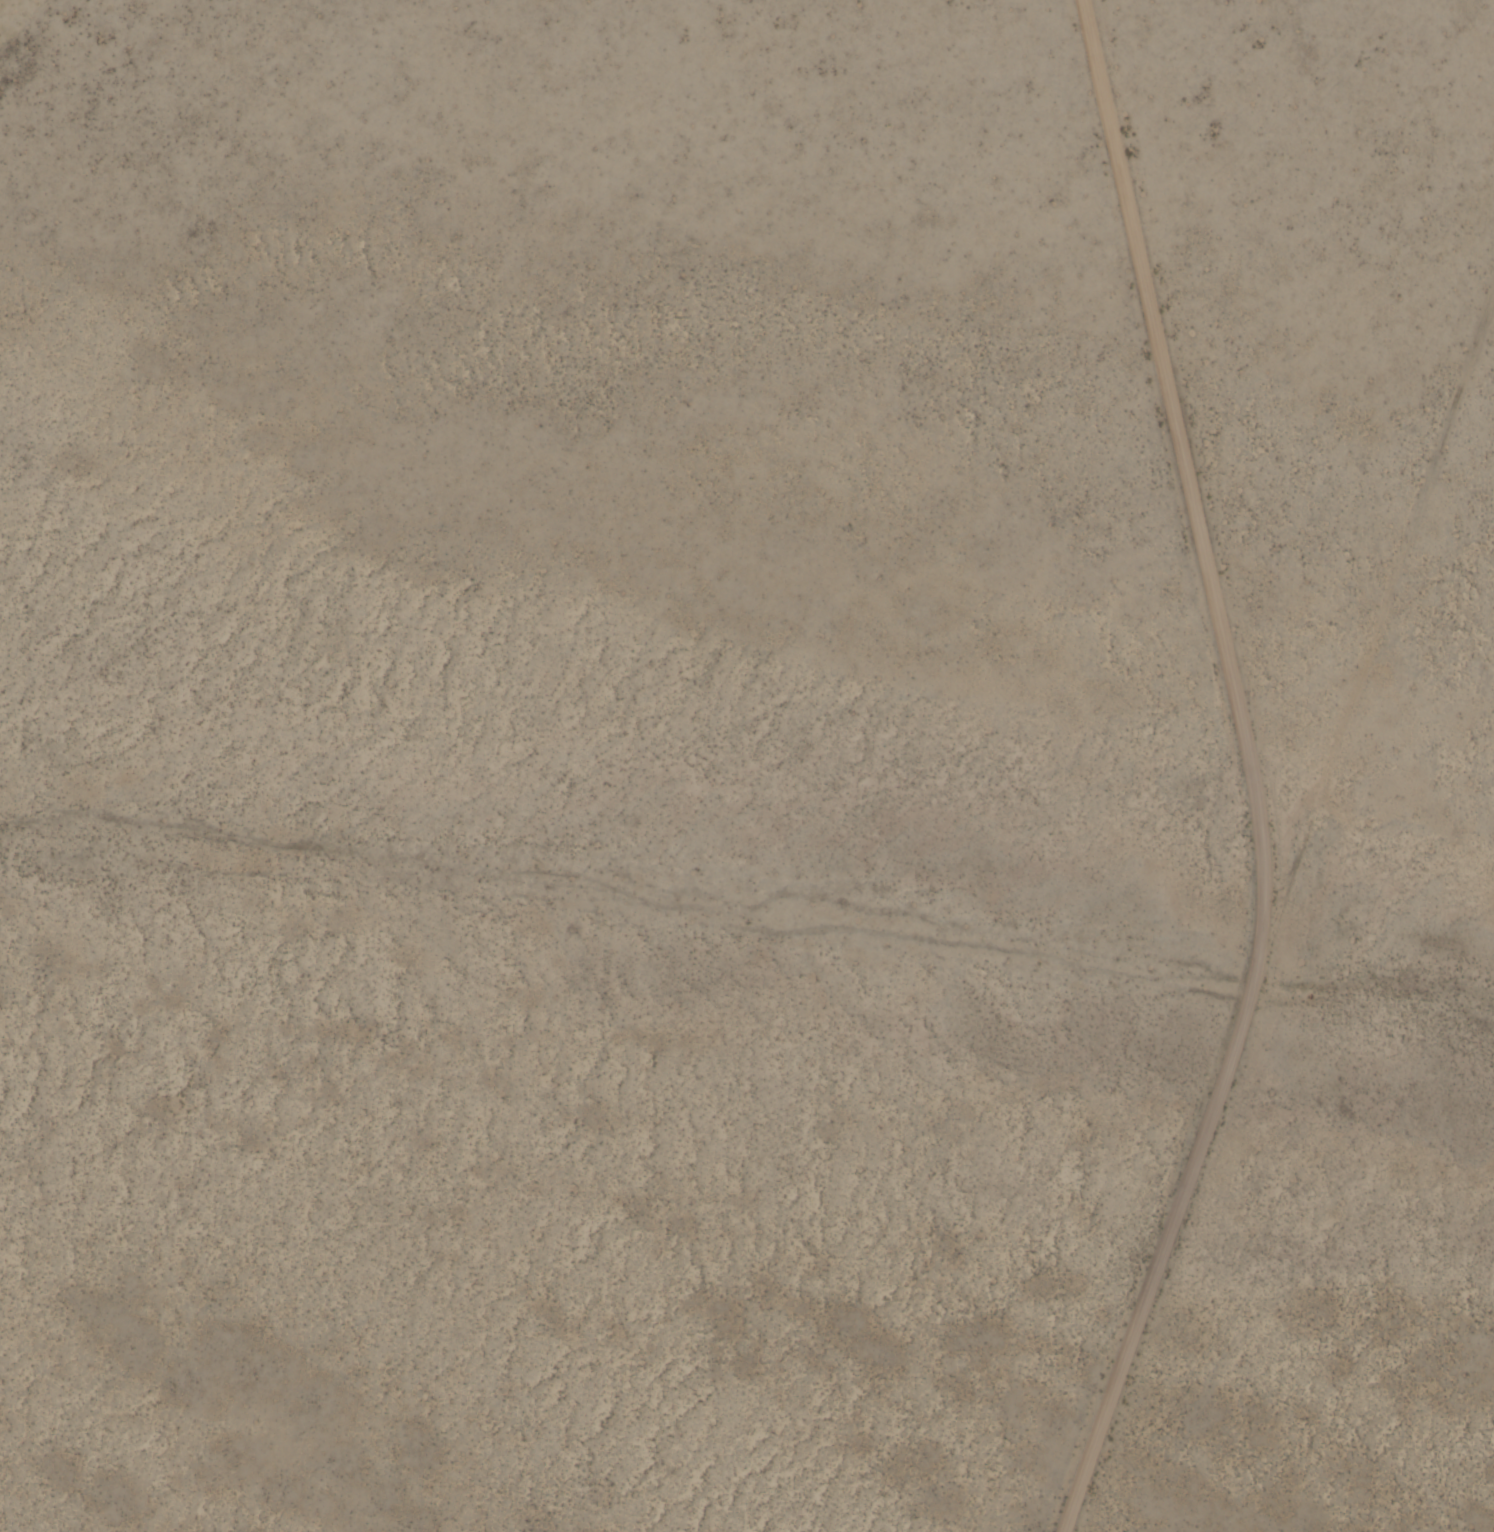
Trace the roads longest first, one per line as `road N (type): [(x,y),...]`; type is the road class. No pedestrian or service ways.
road 1 (residential): [(1087,0),(1258,771),(1269,856)]
road 2 (residential): [(1071,1531),(1255,1005),(1269,856)]

